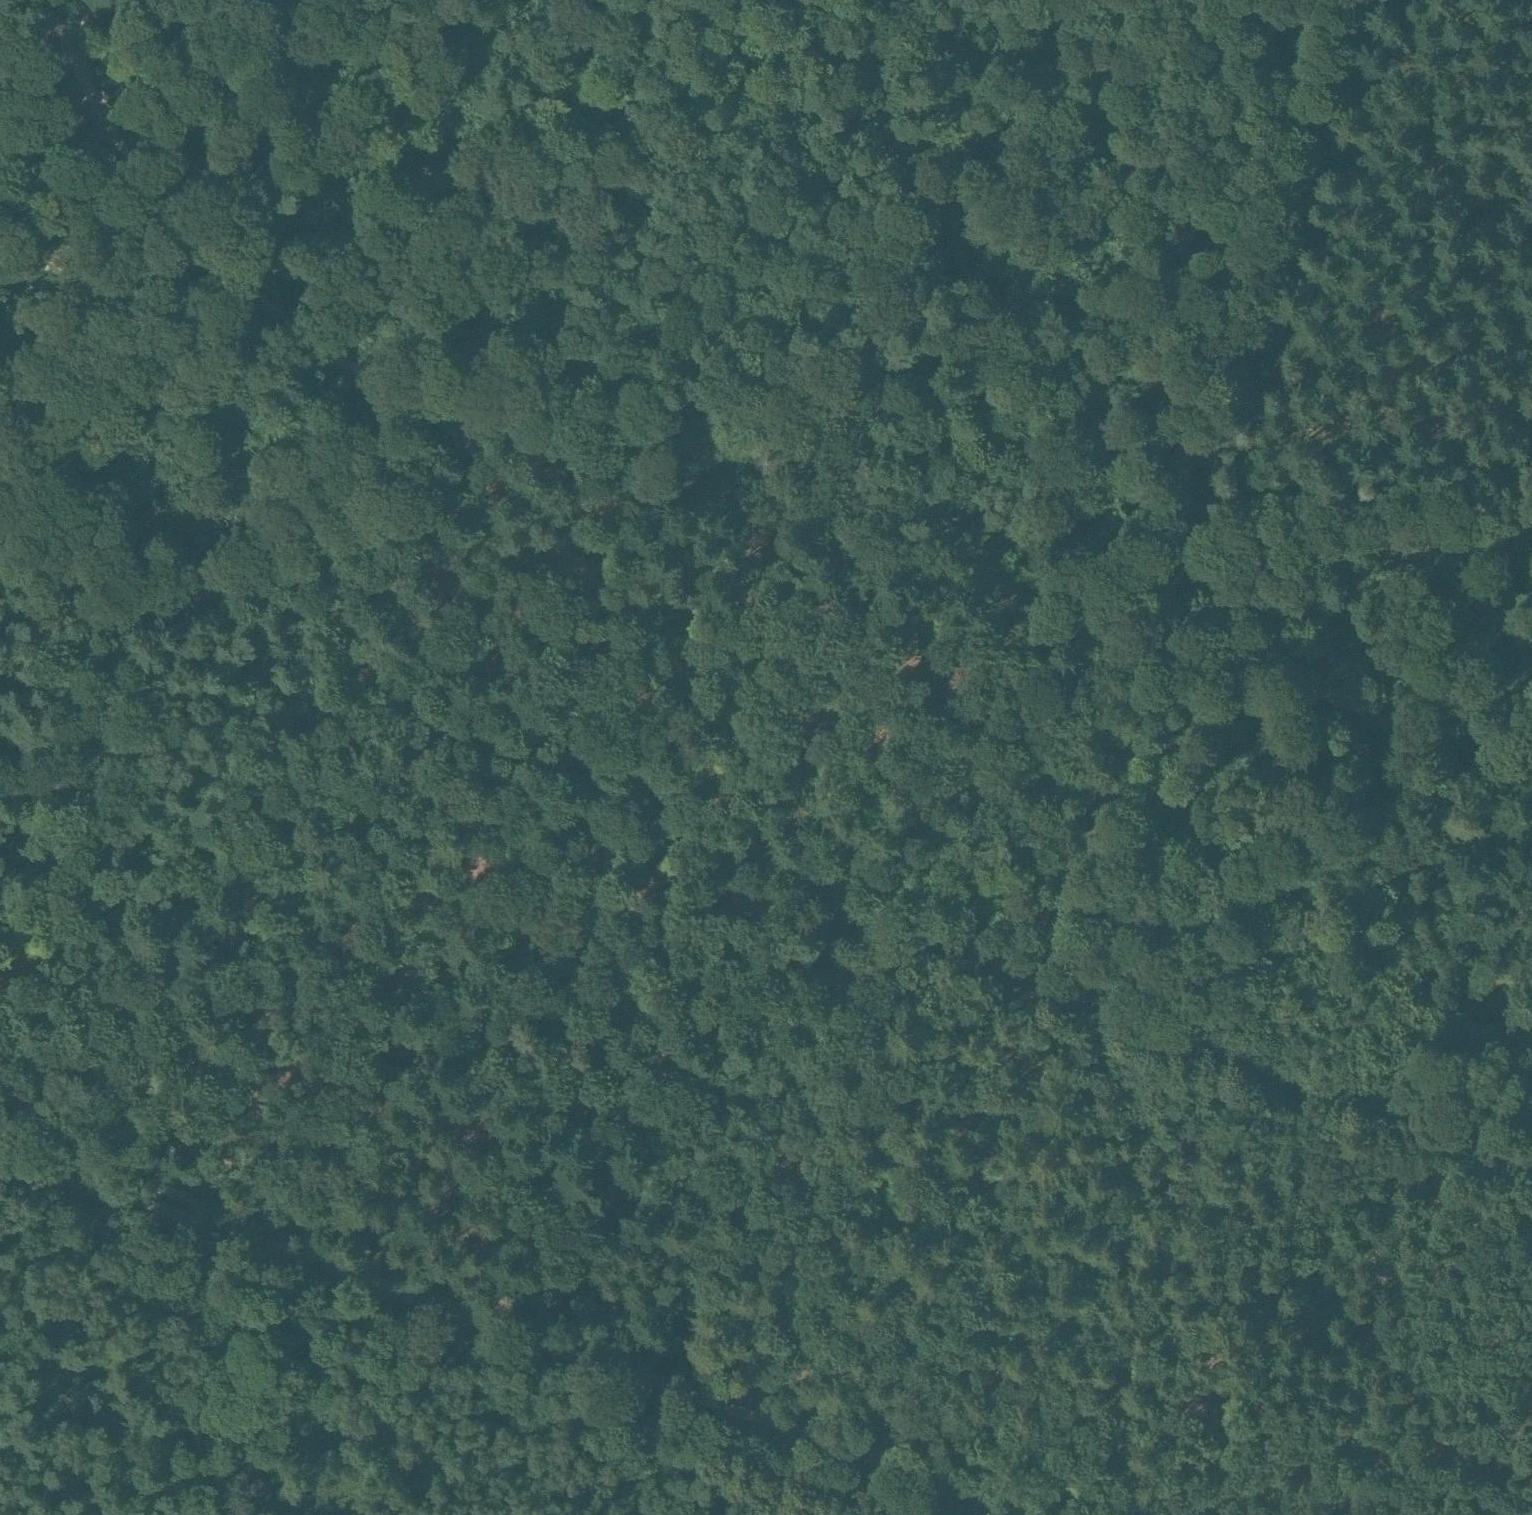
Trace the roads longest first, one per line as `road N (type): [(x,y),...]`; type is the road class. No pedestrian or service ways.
road 1 (track): [(330,362),(431,405),(1168,646),(869,1440)]
road 2 (track): [(0,1139),(1070,1514)]
road 3 (track): [(1531,769),(1168,646),(1188,551),(1381,0)]
road 4 (track): [(216,1514),(318,1247),(549,545)]
road 5 (track): [(1046,972),(952,921),(549,545),(431,405)]
road 6 (track): [(1168,646),(1379,766),(1531,1058)]
road 7 (track): [(1046,972),(1124,1011),(1531,1157)]
road 8 (track): [(330,362),(188,230),(67,56),(39,0)]
road 9 (track): [(330,362),(0,261)]

